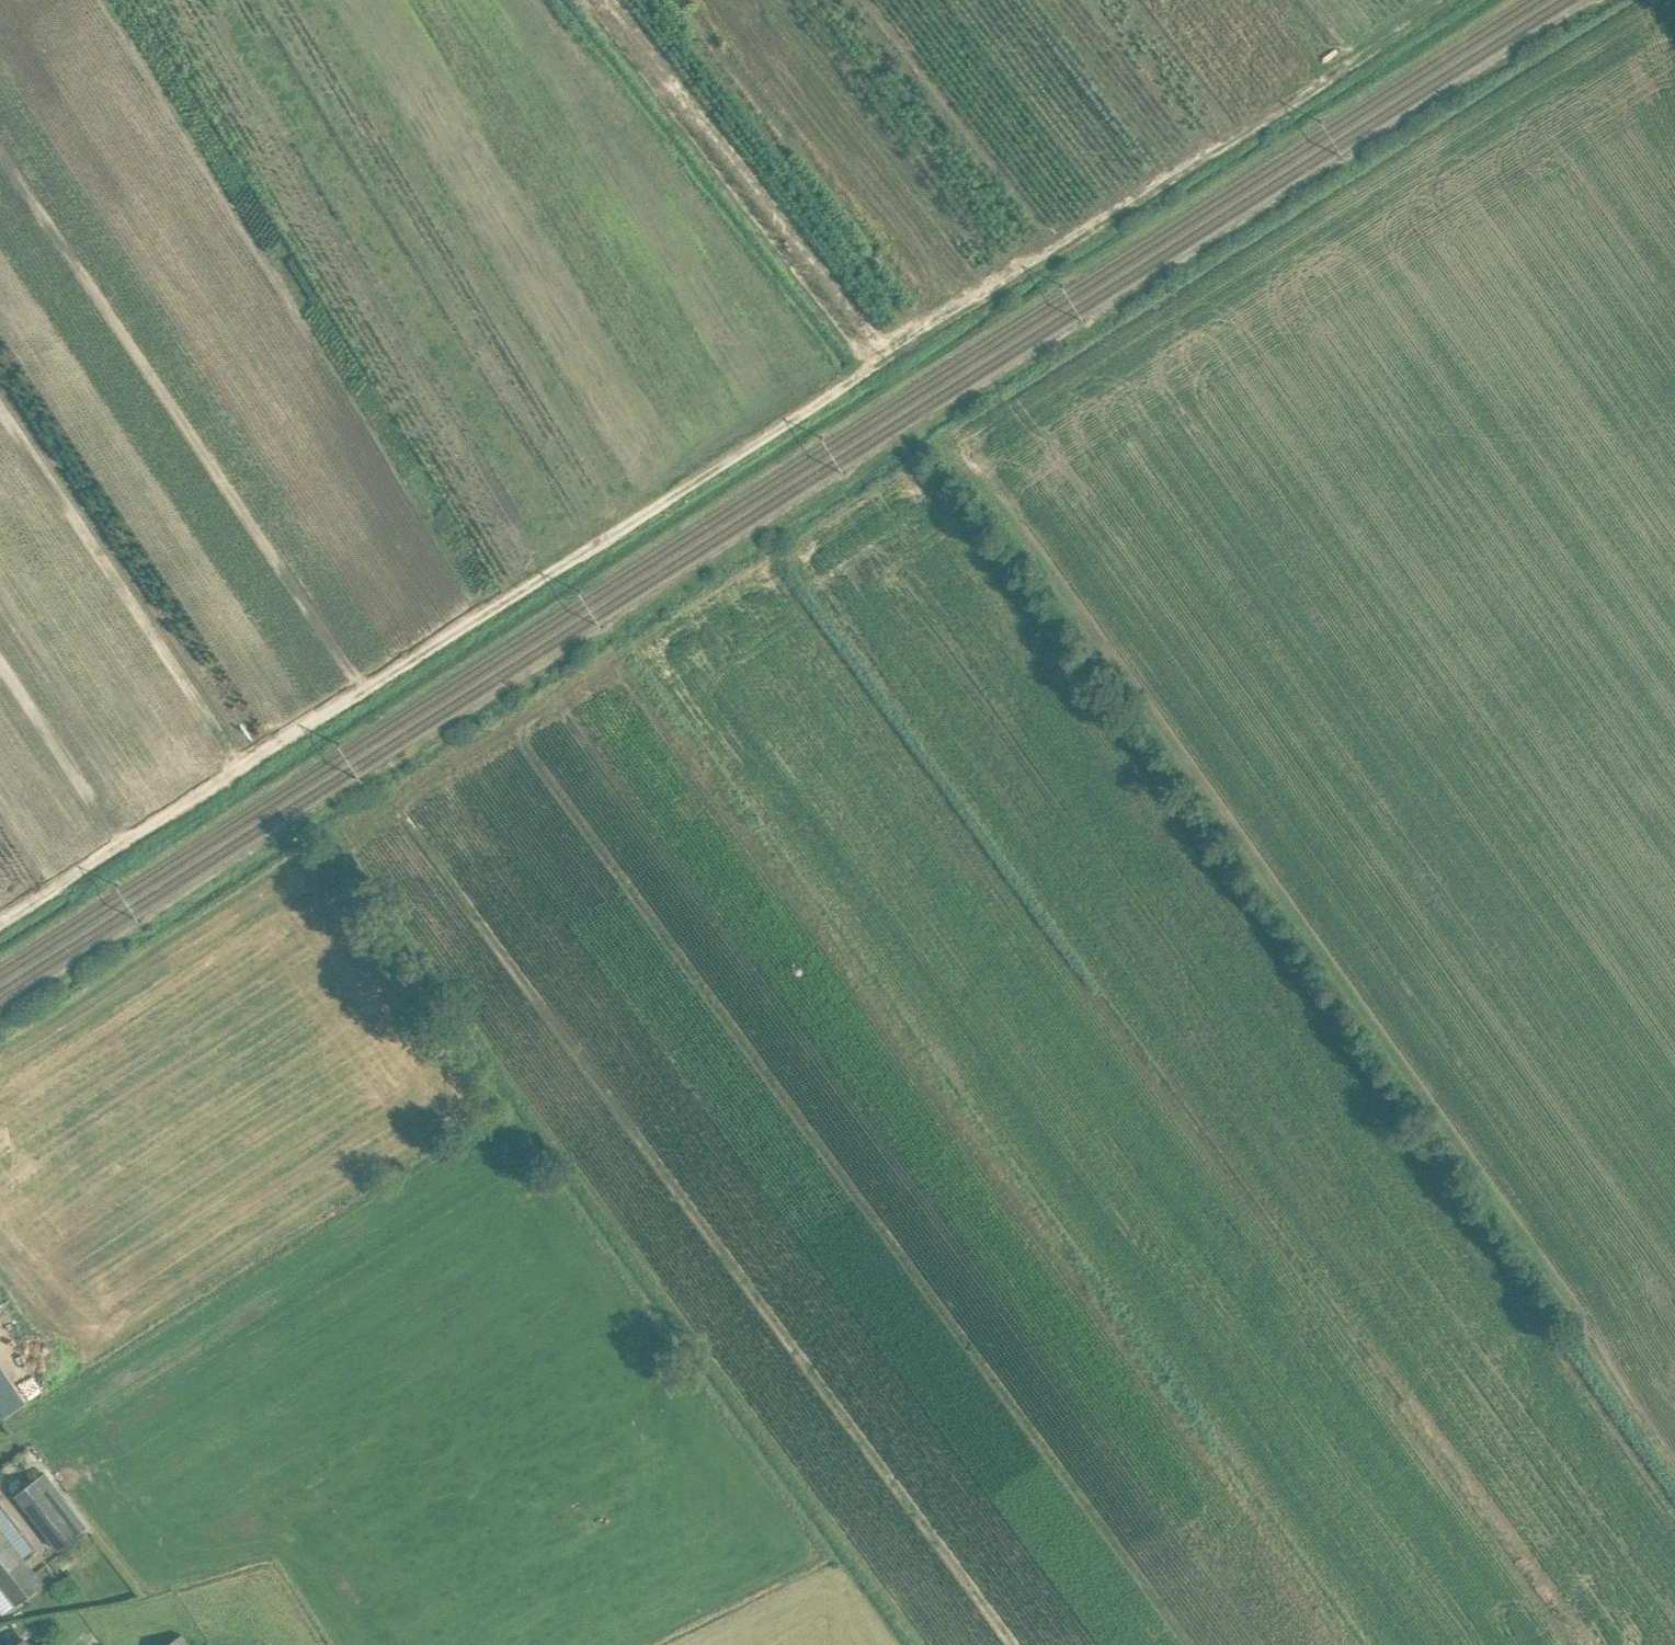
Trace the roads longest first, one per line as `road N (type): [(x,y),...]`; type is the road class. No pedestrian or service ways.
road 1 (track): [(0,928),(1468,0)]

